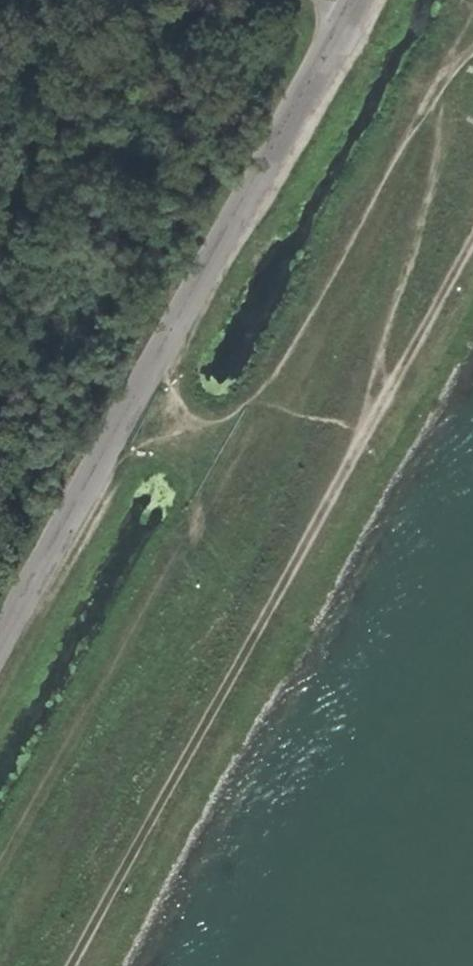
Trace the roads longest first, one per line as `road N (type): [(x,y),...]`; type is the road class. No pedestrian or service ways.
road 1 (track): [(472,10),(0,864)]
road 2 (track): [(472,235),(78,965)]
road 3 (track): [(347,478),(439,178),(427,94)]

